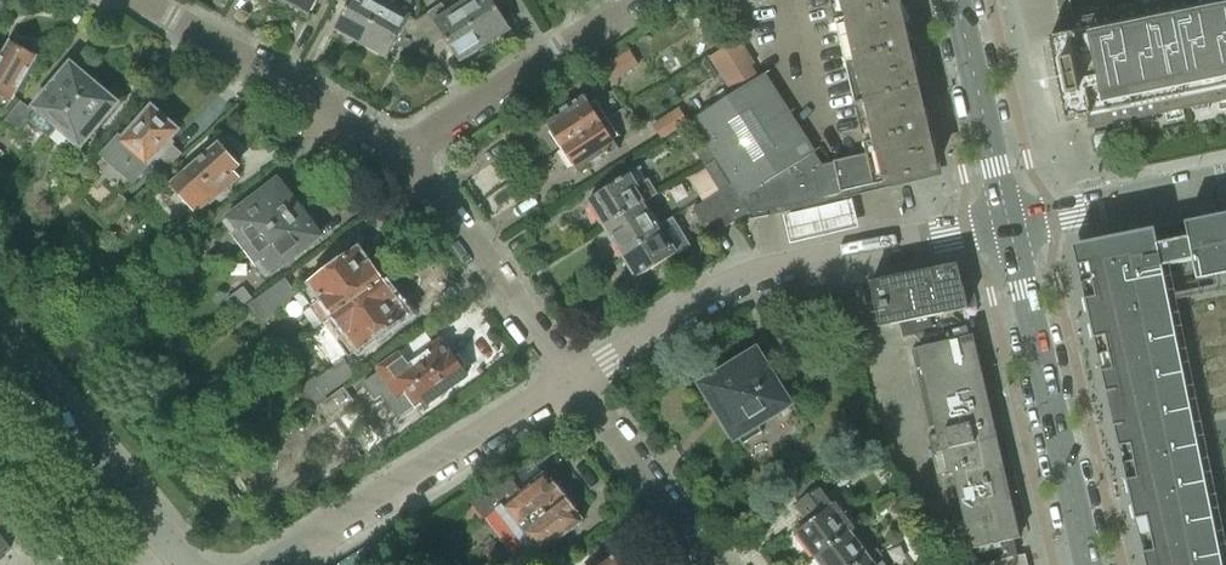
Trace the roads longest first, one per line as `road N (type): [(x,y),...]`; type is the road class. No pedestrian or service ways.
road 1 (residential): [(577,378),(729,281),(1008,223)]
road 2 (residential): [(271,564),(577,378)]
road 3 (tertiary): [(1089,564),(1008,223)]
road 4 (residential): [(408,152),(146,0)]
road 5 (residential): [(193,564),(0,336)]
road 6 (residential): [(577,378),(408,152)]
road 7 (residential): [(408,152),(640,0)]
road 8 (residential): [(716,564),(577,378)]
road 9 (tertiary): [(1008,223),(956,0)]
road 10 (residential): [(1008,223),(1225,179)]

